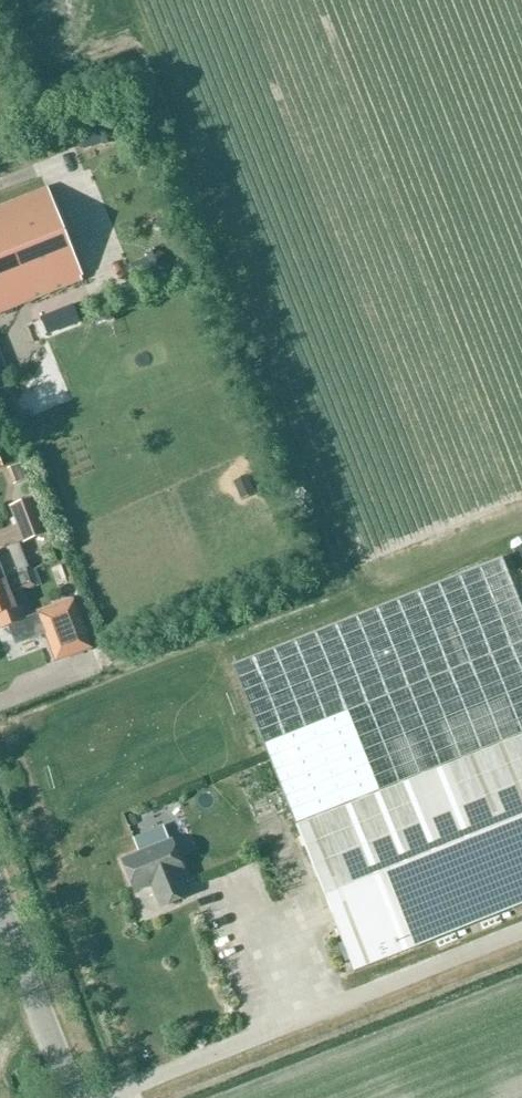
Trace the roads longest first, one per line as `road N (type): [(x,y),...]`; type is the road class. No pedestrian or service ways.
road 1 (unclassified): [(69,1097),(0,923)]

